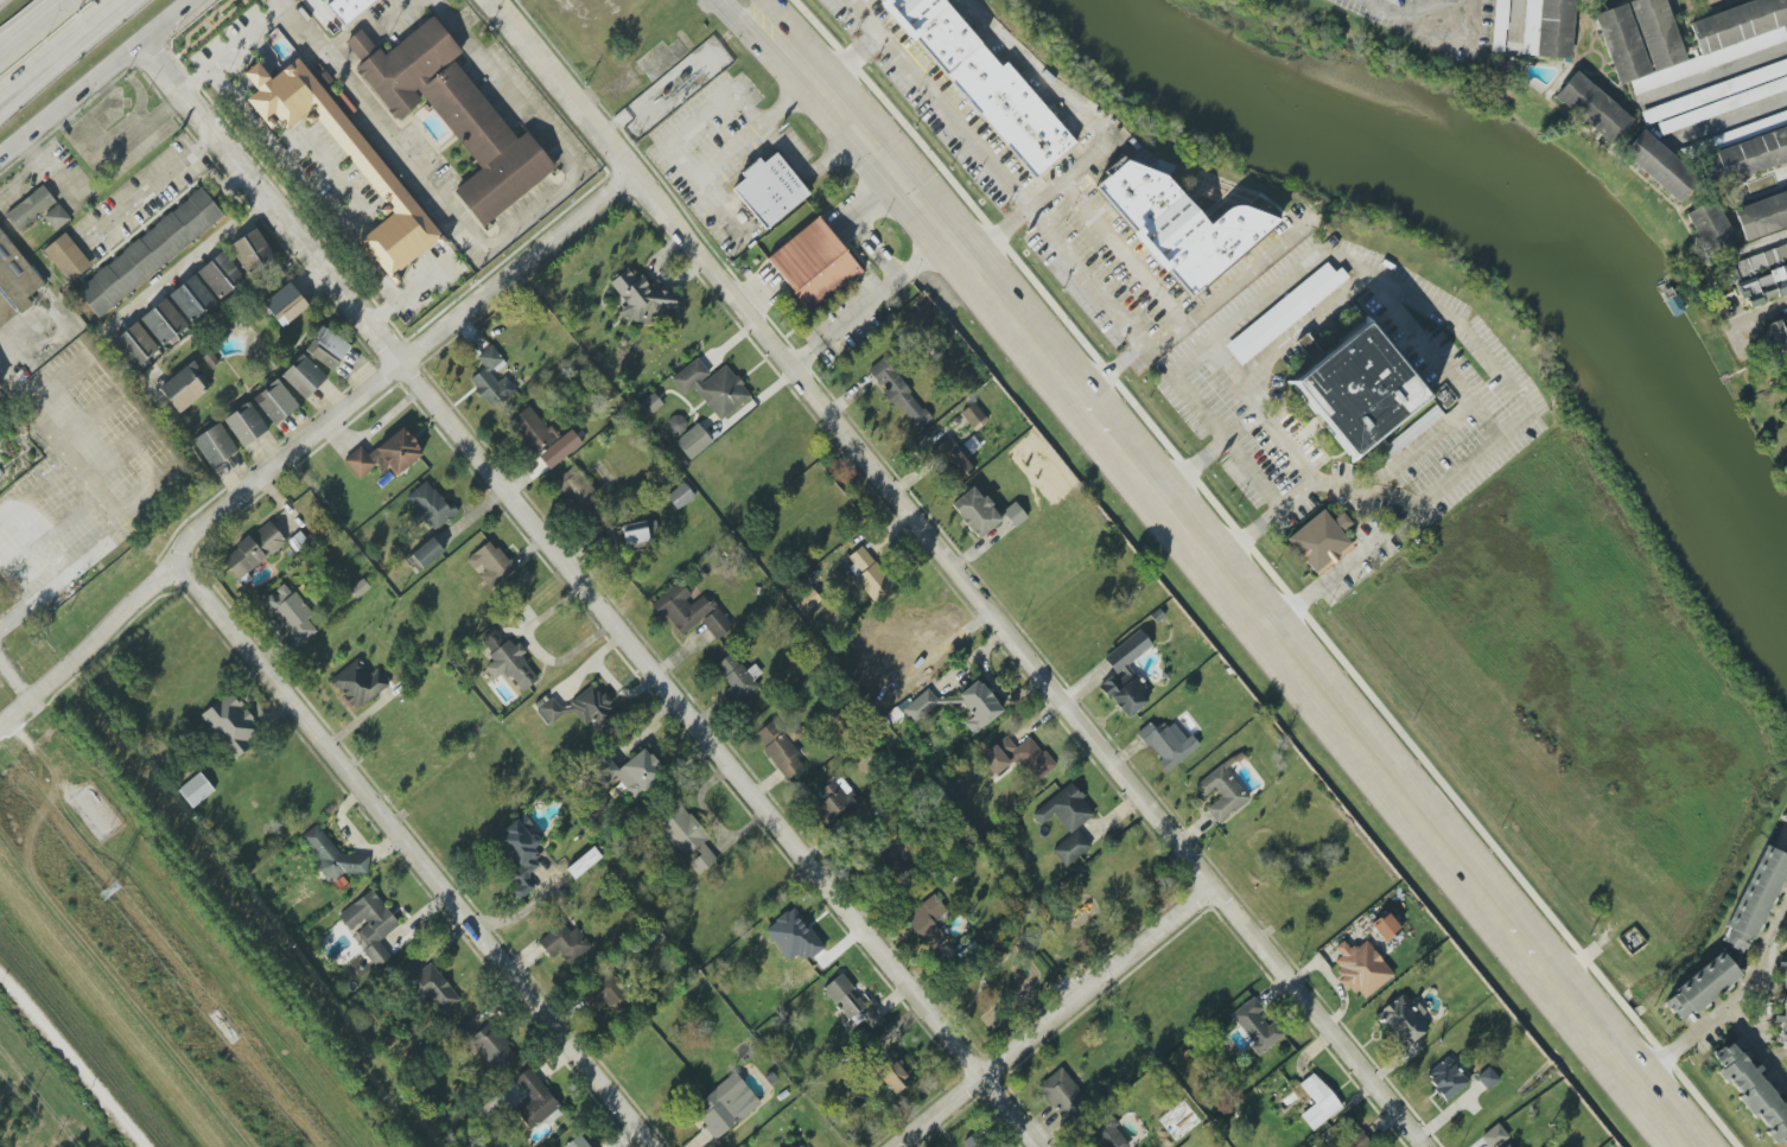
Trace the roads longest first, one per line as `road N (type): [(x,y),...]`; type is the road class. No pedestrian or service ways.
road 1 (residential): [(1423,1146),(490,0)]
road 2 (primary): [(764,23),(952,235),(1685,1146)]
road 3 (residential): [(1038,1146),(138,42)]
road 4 (residential): [(651,1146),(172,562)]
road 5 (residential): [(172,562),(202,525),(630,176)]
road 6 (residential): [(892,1146),(1212,887)]
road 7 (primary): [(0,153),(189,0)]
road 8 (residential): [(0,725),(172,562)]
road 9 (track): [(0,969),(148,1146)]
road 10 (residential): [(1786,1086),(1724,1009),(1630,1081)]
road 11 (motorway): [(0,116),(127,0)]
road 12 (motorway): [(0,90),(109,0)]
road 13 (residential): [(1724,1009),(1786,908)]

